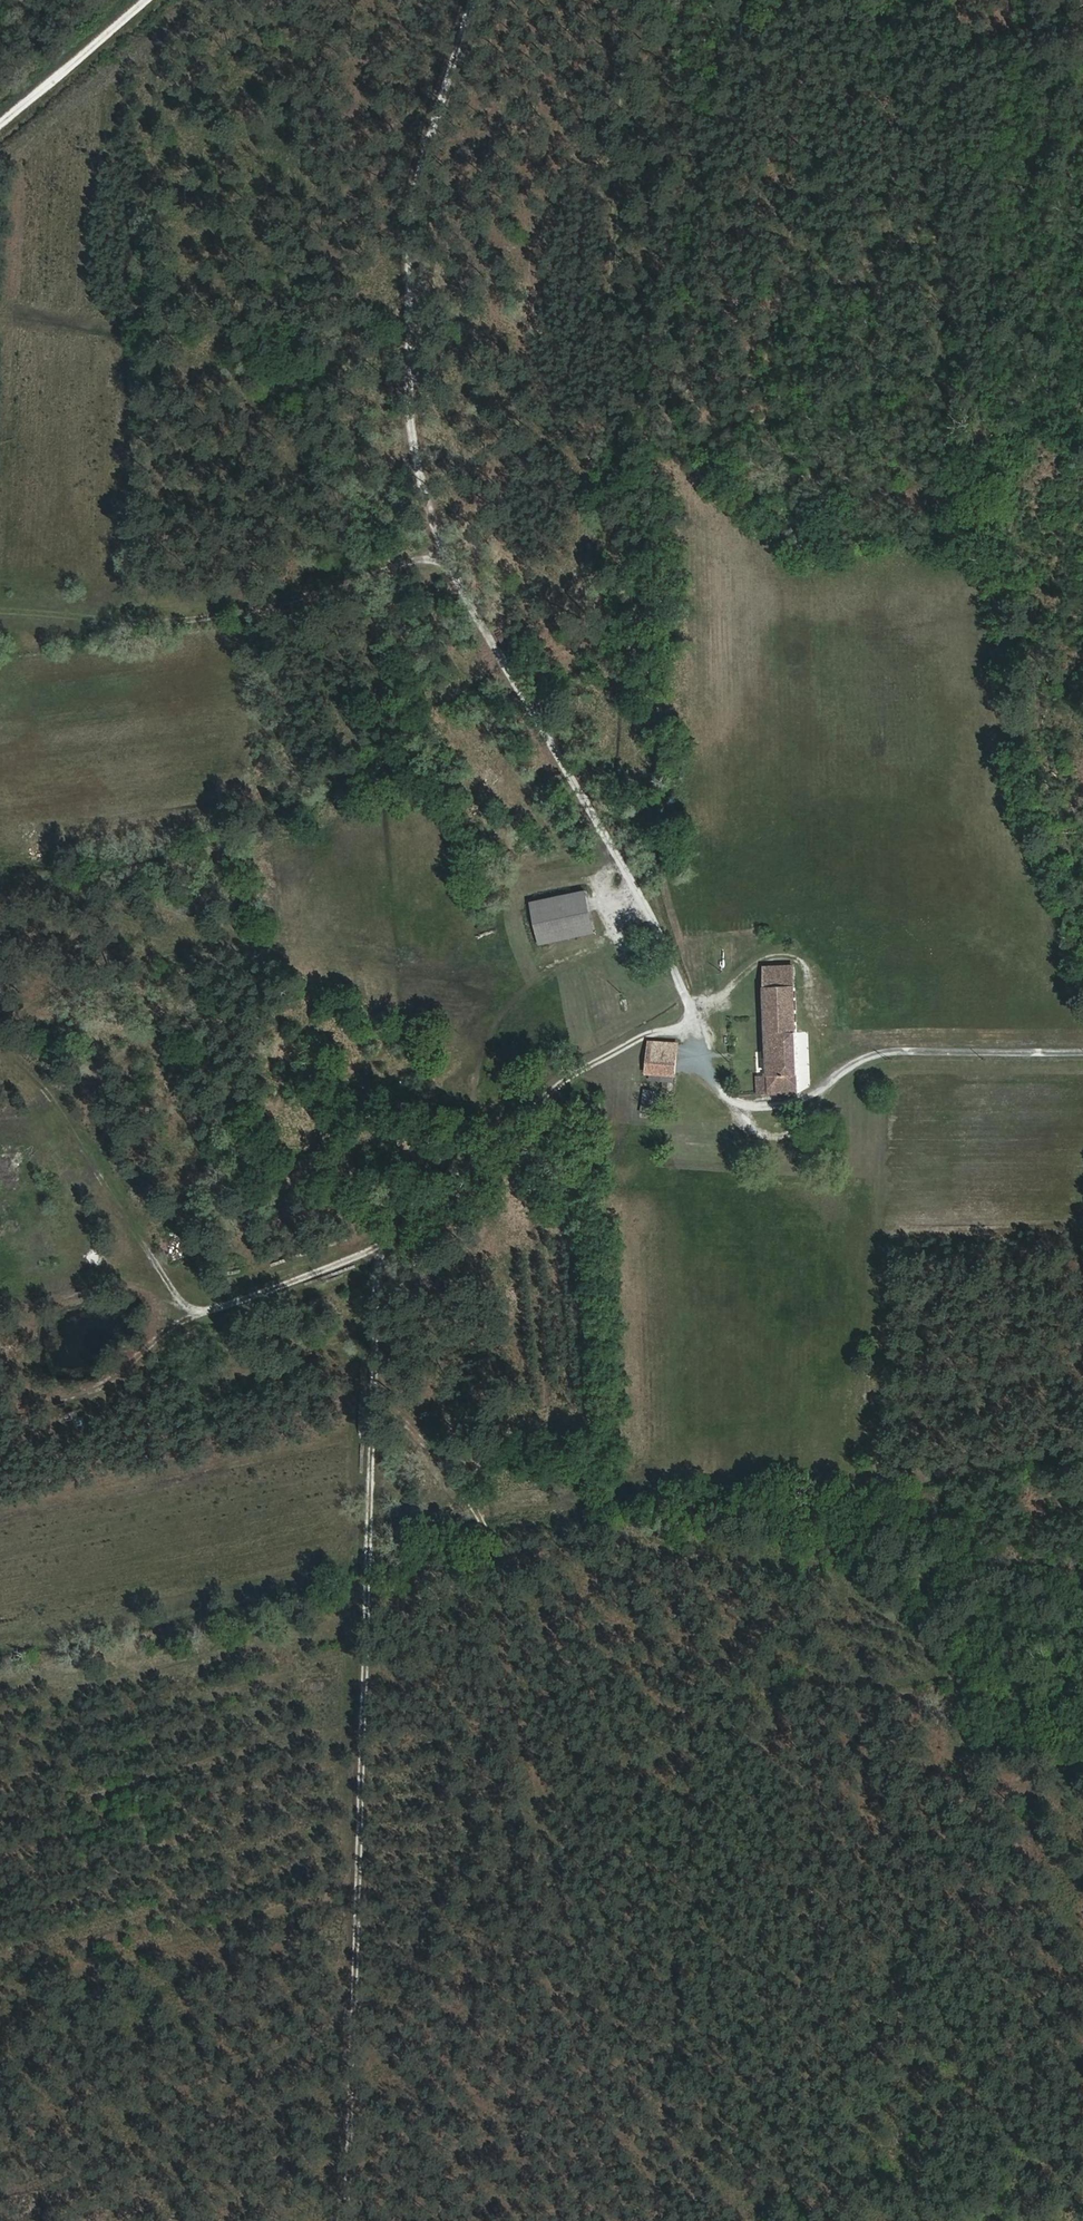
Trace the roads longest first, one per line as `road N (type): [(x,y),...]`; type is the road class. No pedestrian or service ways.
road 1 (track): [(0,122),(144,0)]

